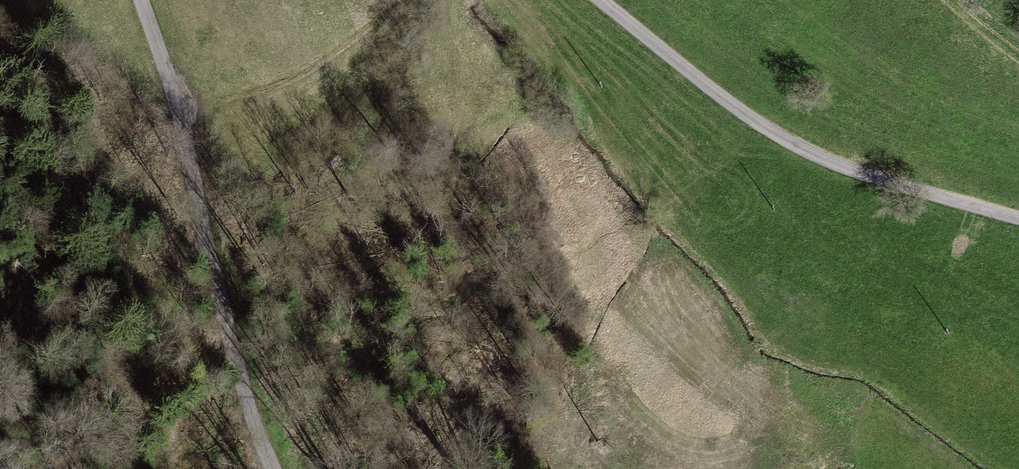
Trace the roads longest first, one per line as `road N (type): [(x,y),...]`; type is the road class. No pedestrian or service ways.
road 1 (track): [(136,0),(184,115),(285,468)]
road 2 (unclassified): [(1018,219),(796,159),(594,0)]
road 3 (track): [(16,0),(161,121),(271,93),(420,0)]

